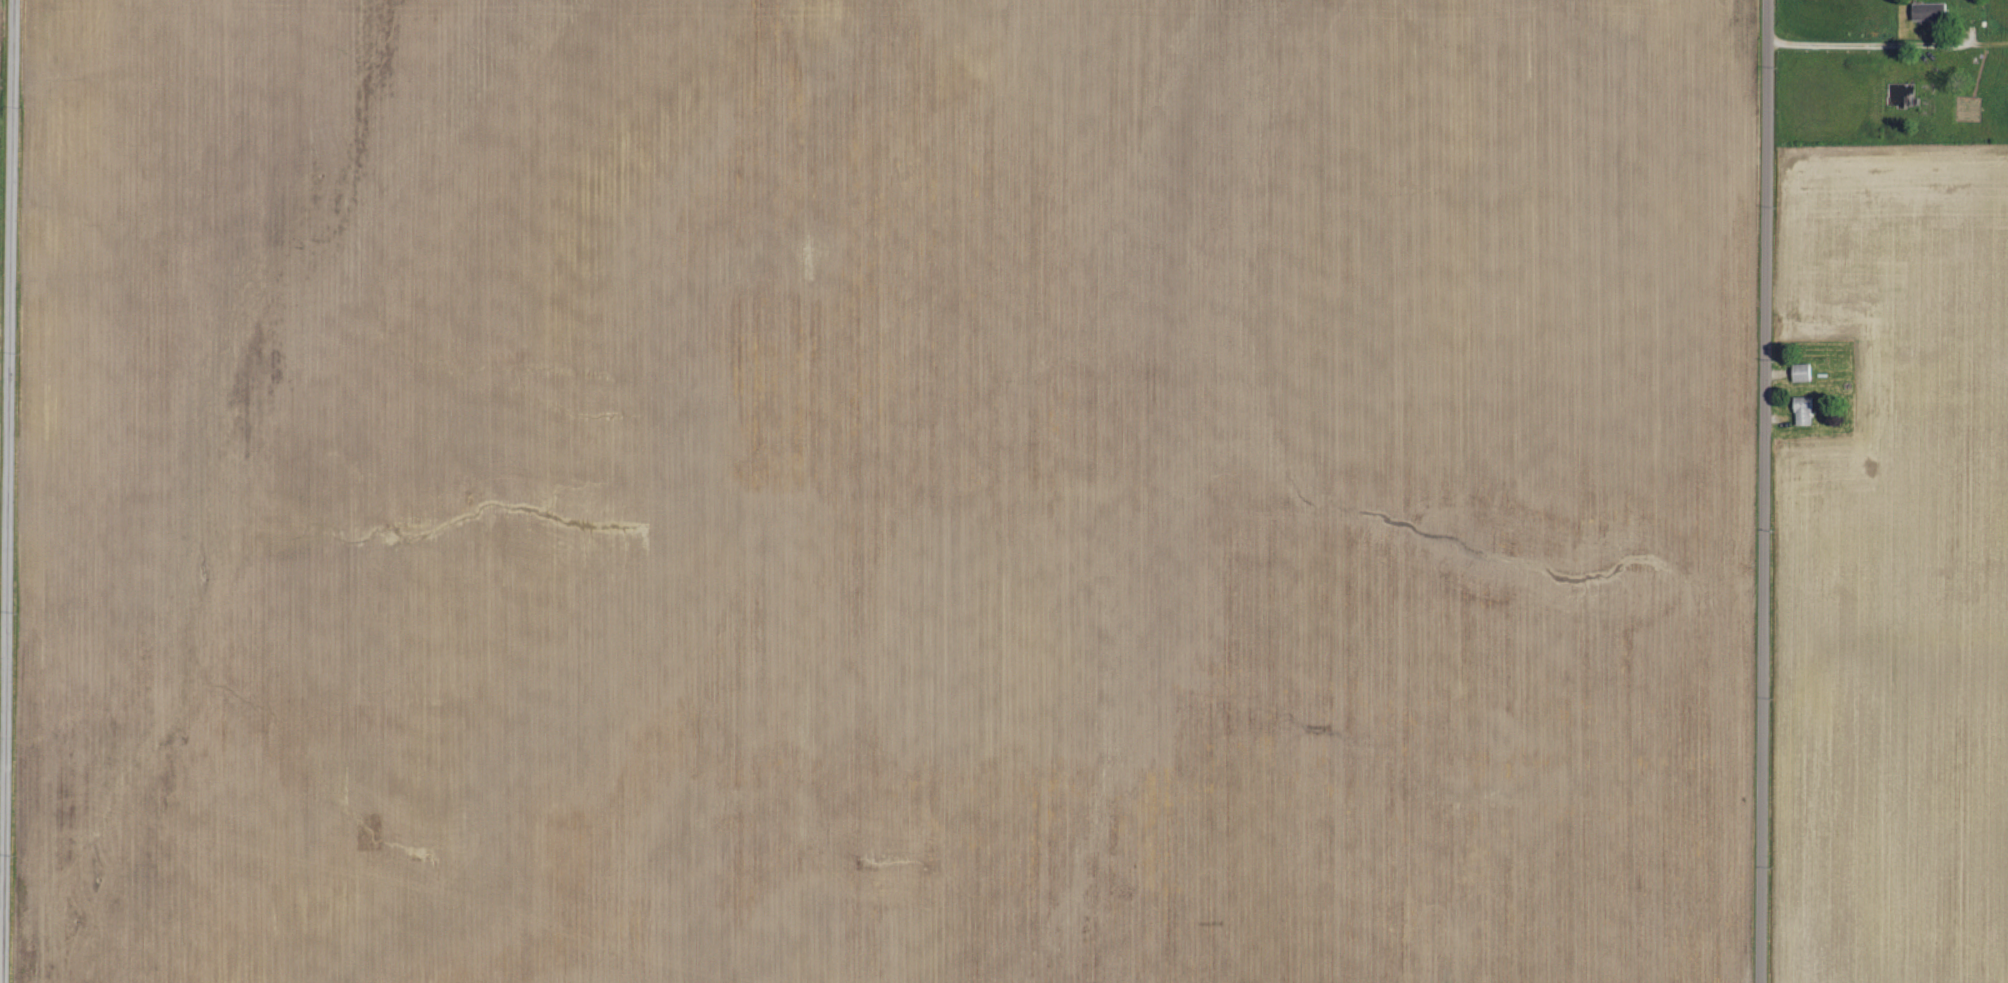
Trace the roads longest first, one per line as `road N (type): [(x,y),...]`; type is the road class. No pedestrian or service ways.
road 1 (residential): [(3,982),(14,0)]
road 2 (residential): [(1762,982),(1767,0)]

